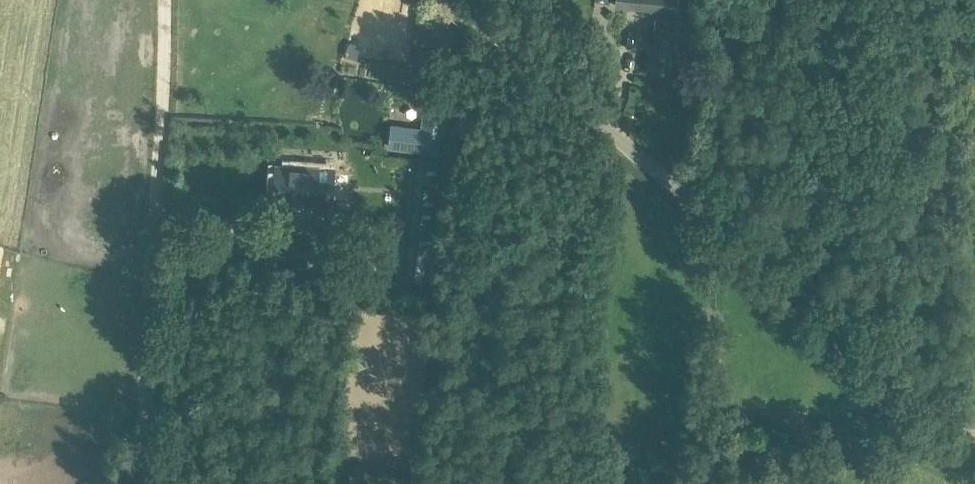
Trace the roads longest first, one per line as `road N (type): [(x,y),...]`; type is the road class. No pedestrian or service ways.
road 1 (unclassified): [(974,440),(939,399),(717,208),(445,0)]
road 2 (track): [(162,0),(143,483)]

